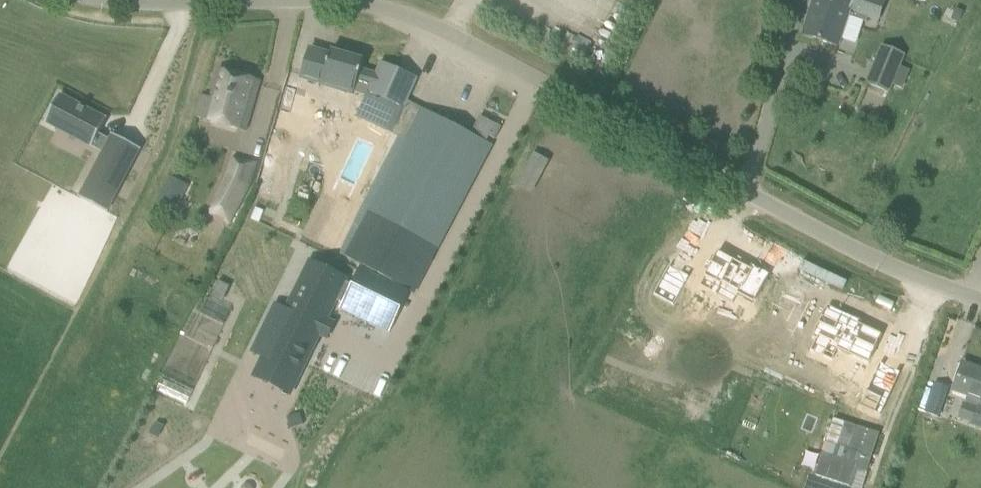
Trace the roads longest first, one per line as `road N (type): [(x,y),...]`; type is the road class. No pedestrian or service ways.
road 1 (unclassified): [(980,299),(869,257),(419,18),(323,0),(105,0)]

